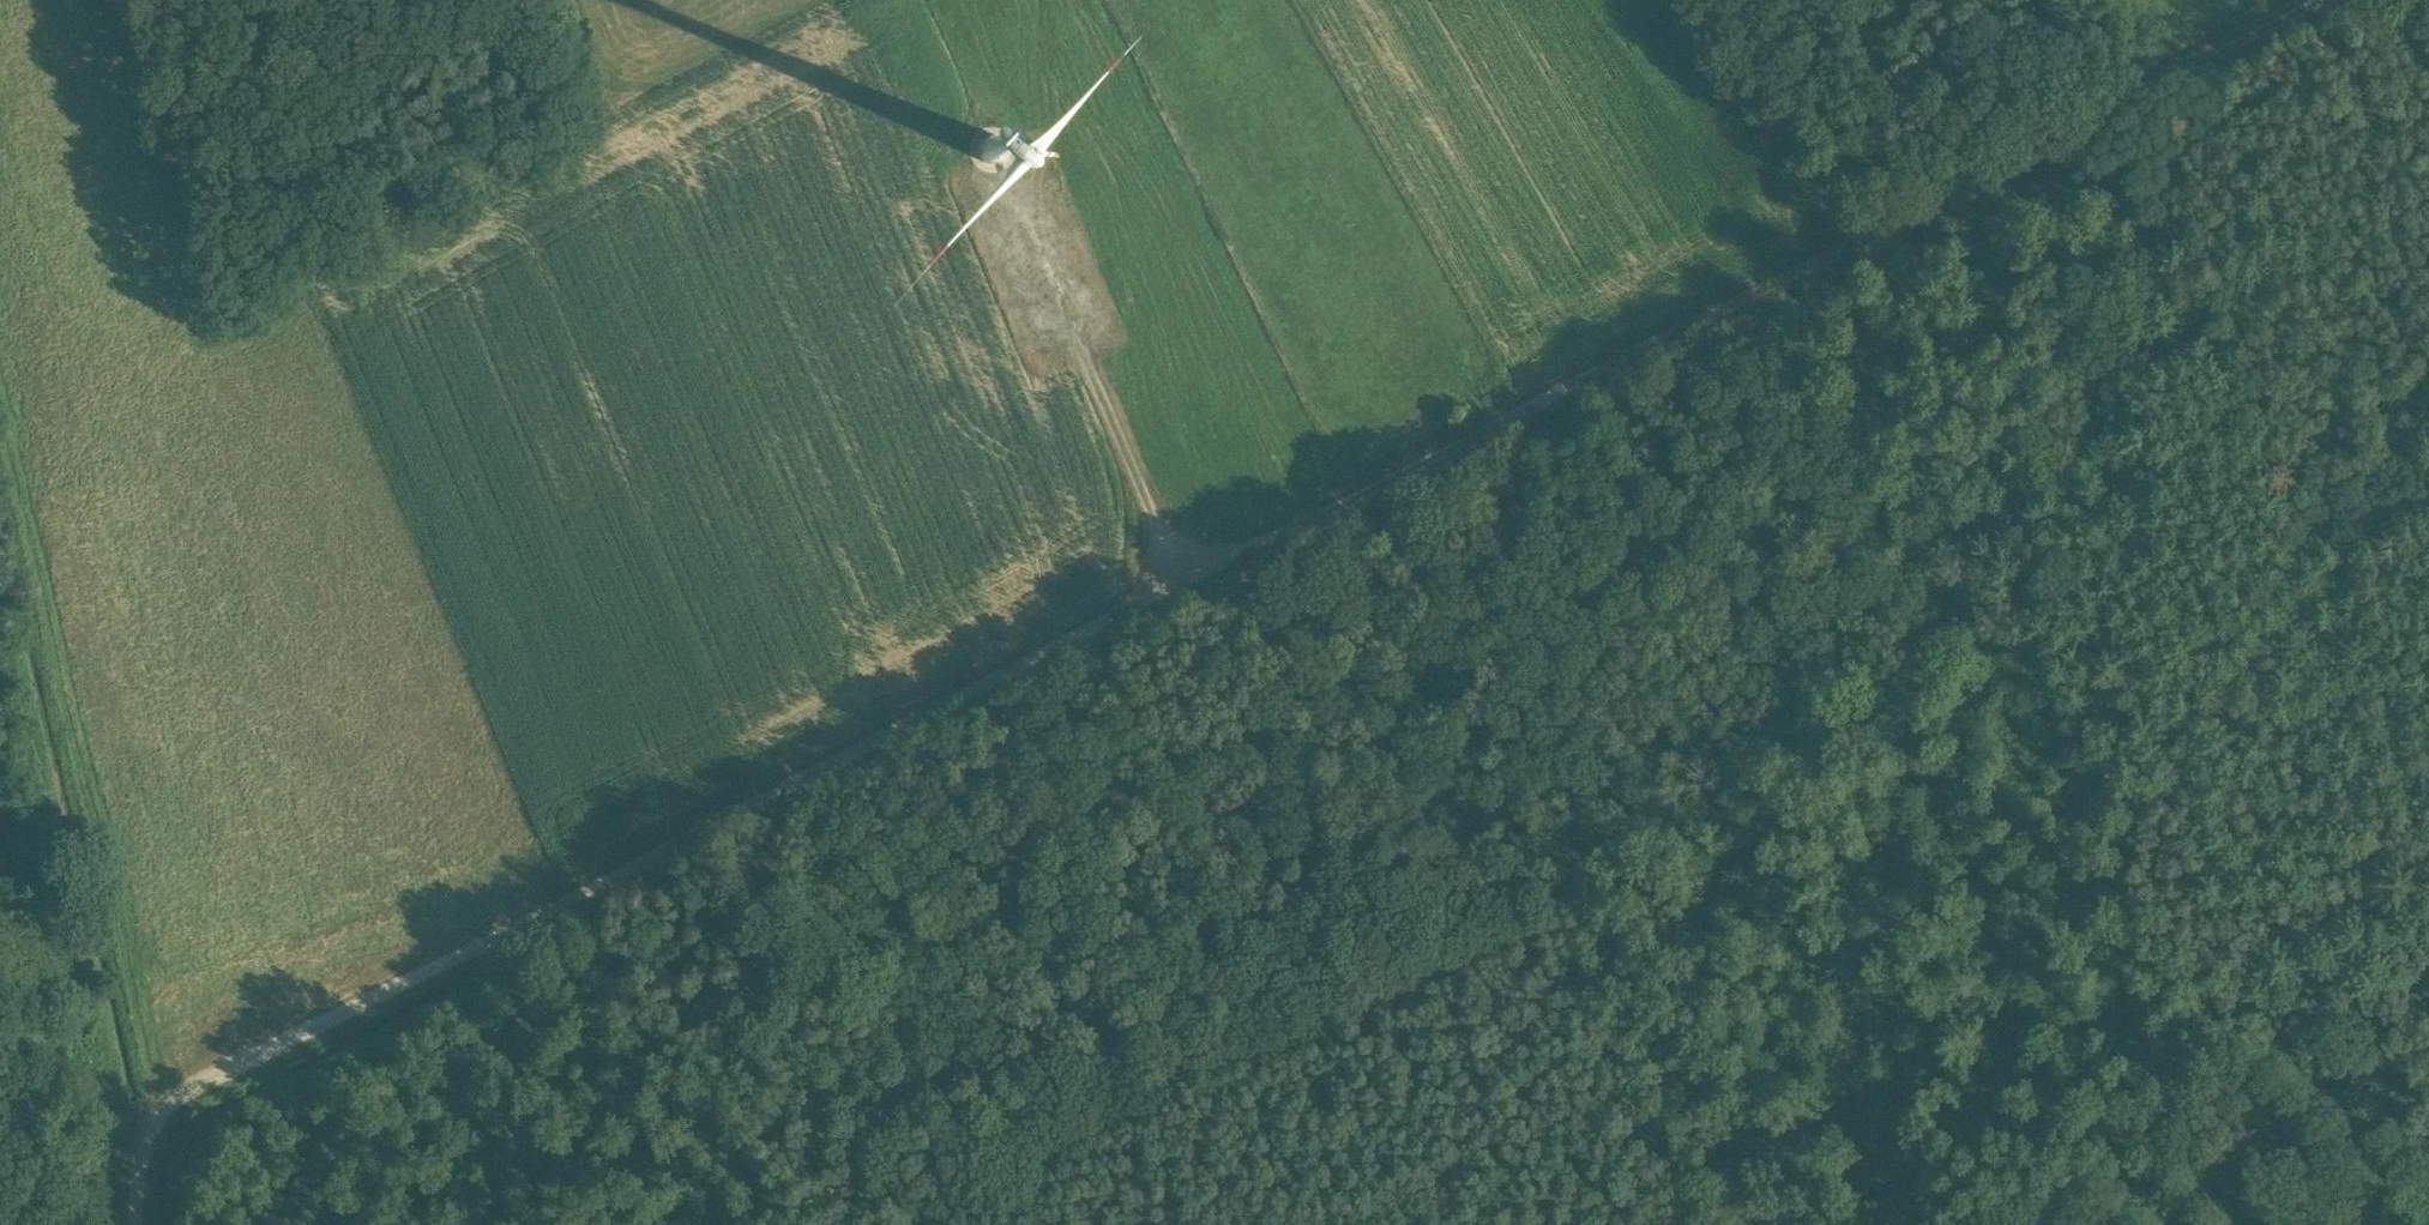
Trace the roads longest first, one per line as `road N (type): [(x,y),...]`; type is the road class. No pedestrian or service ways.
road 1 (track): [(141,1224),(157,1109),(213,1065),(2315,0)]
road 2 (track): [(1181,575),(1021,189)]

